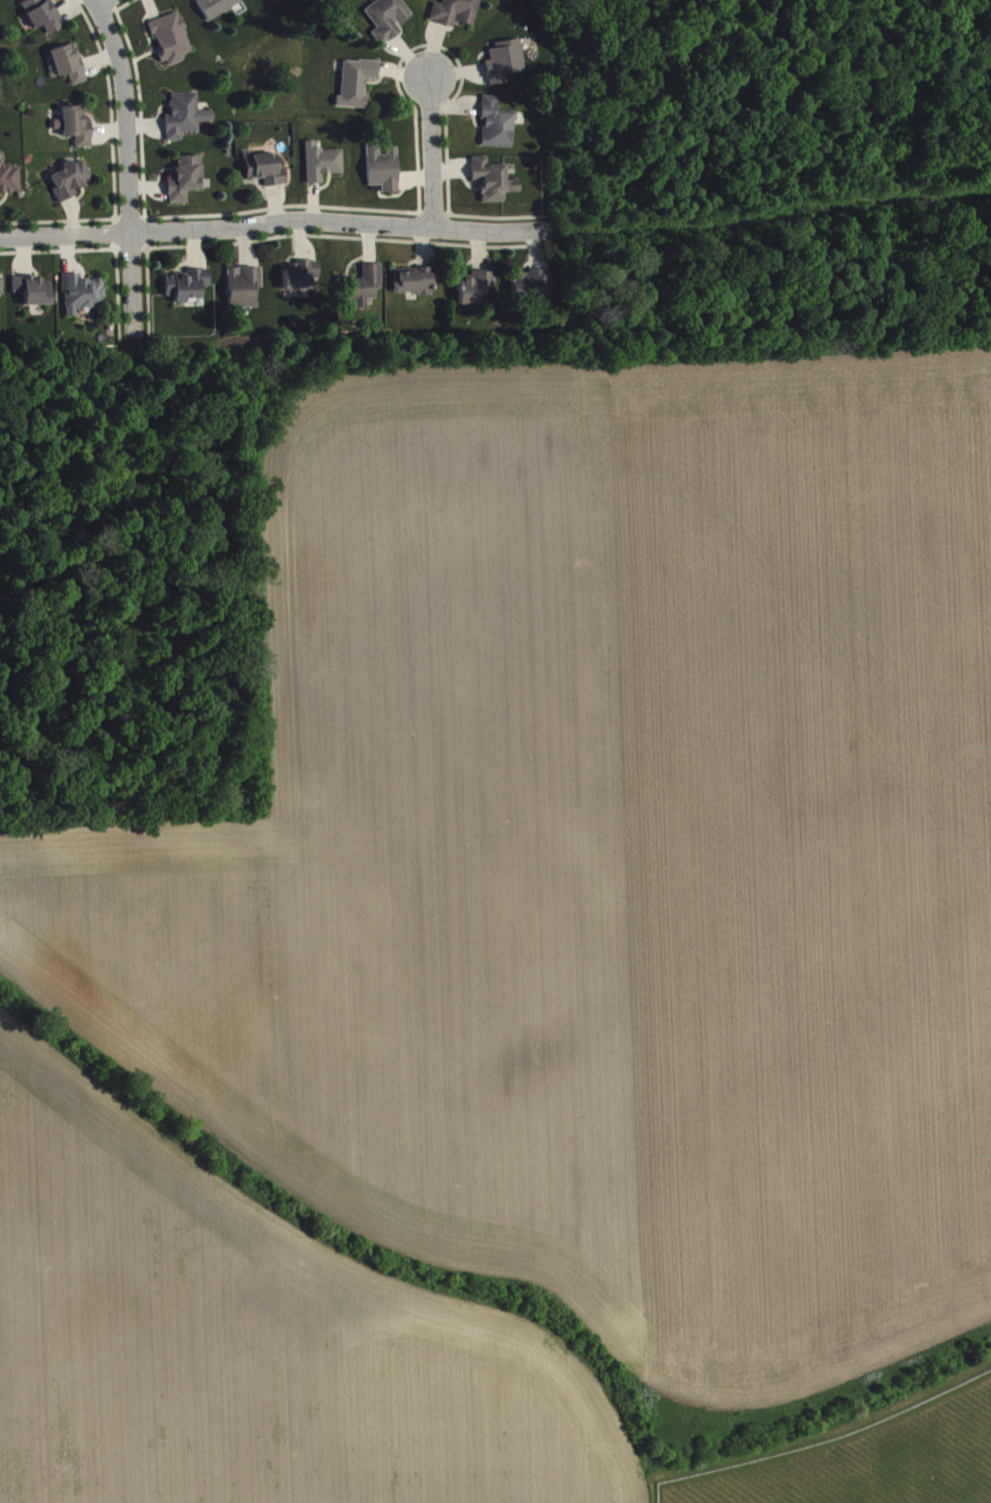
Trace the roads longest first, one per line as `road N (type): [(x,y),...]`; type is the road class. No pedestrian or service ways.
road 1 (residential): [(0,237),(226,229),(288,219),(549,229)]
road 2 (residential): [(133,351),(121,67),(93,0)]
road 3 (residential): [(433,228),(429,77)]

